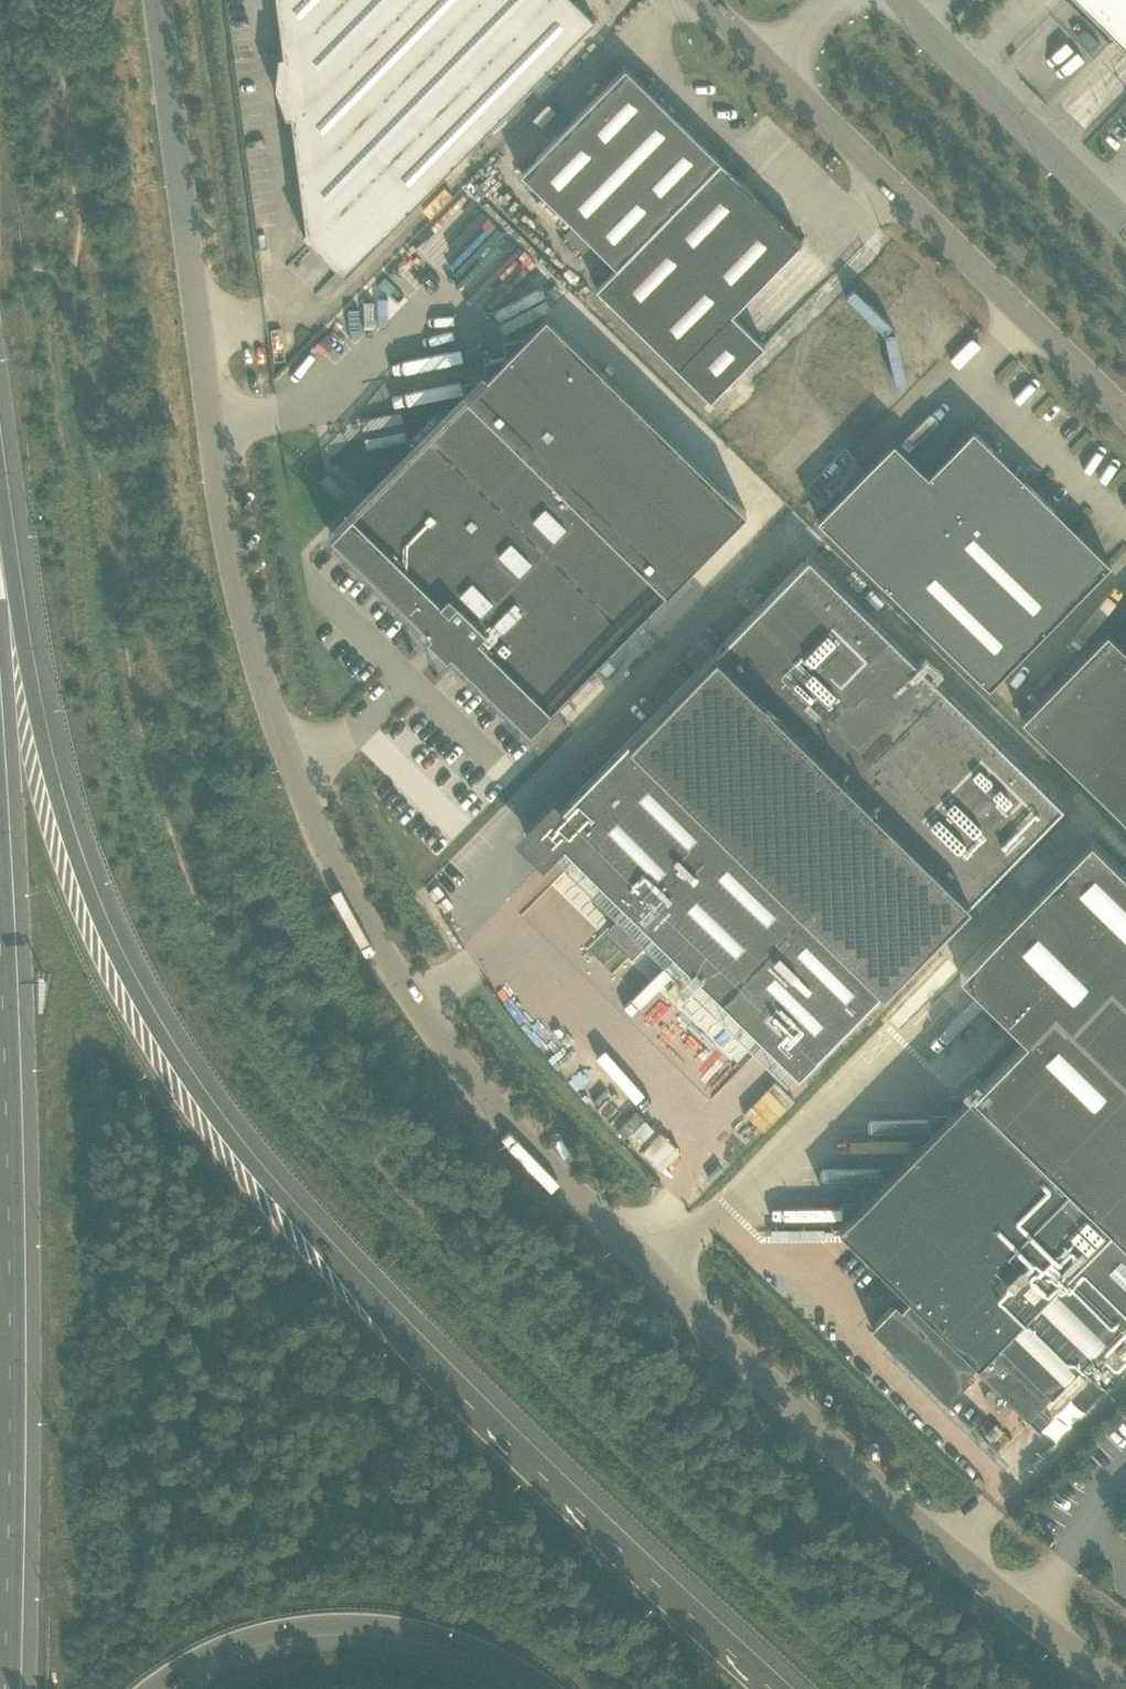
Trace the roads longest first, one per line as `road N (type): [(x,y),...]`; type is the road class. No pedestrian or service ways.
road 1 (unclassified): [(1115,1688),(940,1549),(465,1091),(385,972),(278,742),(216,485),(153,0)]
road 2 (motorway): [(771,1688),(457,1391),(227,1135),(124,979),(58,817),(0,542)]
road 3 (motorway): [(4,1688),(9,1425),(0,971)]
road 4 (unclassified): [(697,0),(1125,418)]
road 5 (motorway): [(151,1688),(240,1636),(320,1625),(395,1627),(470,1644),(556,1688)]

